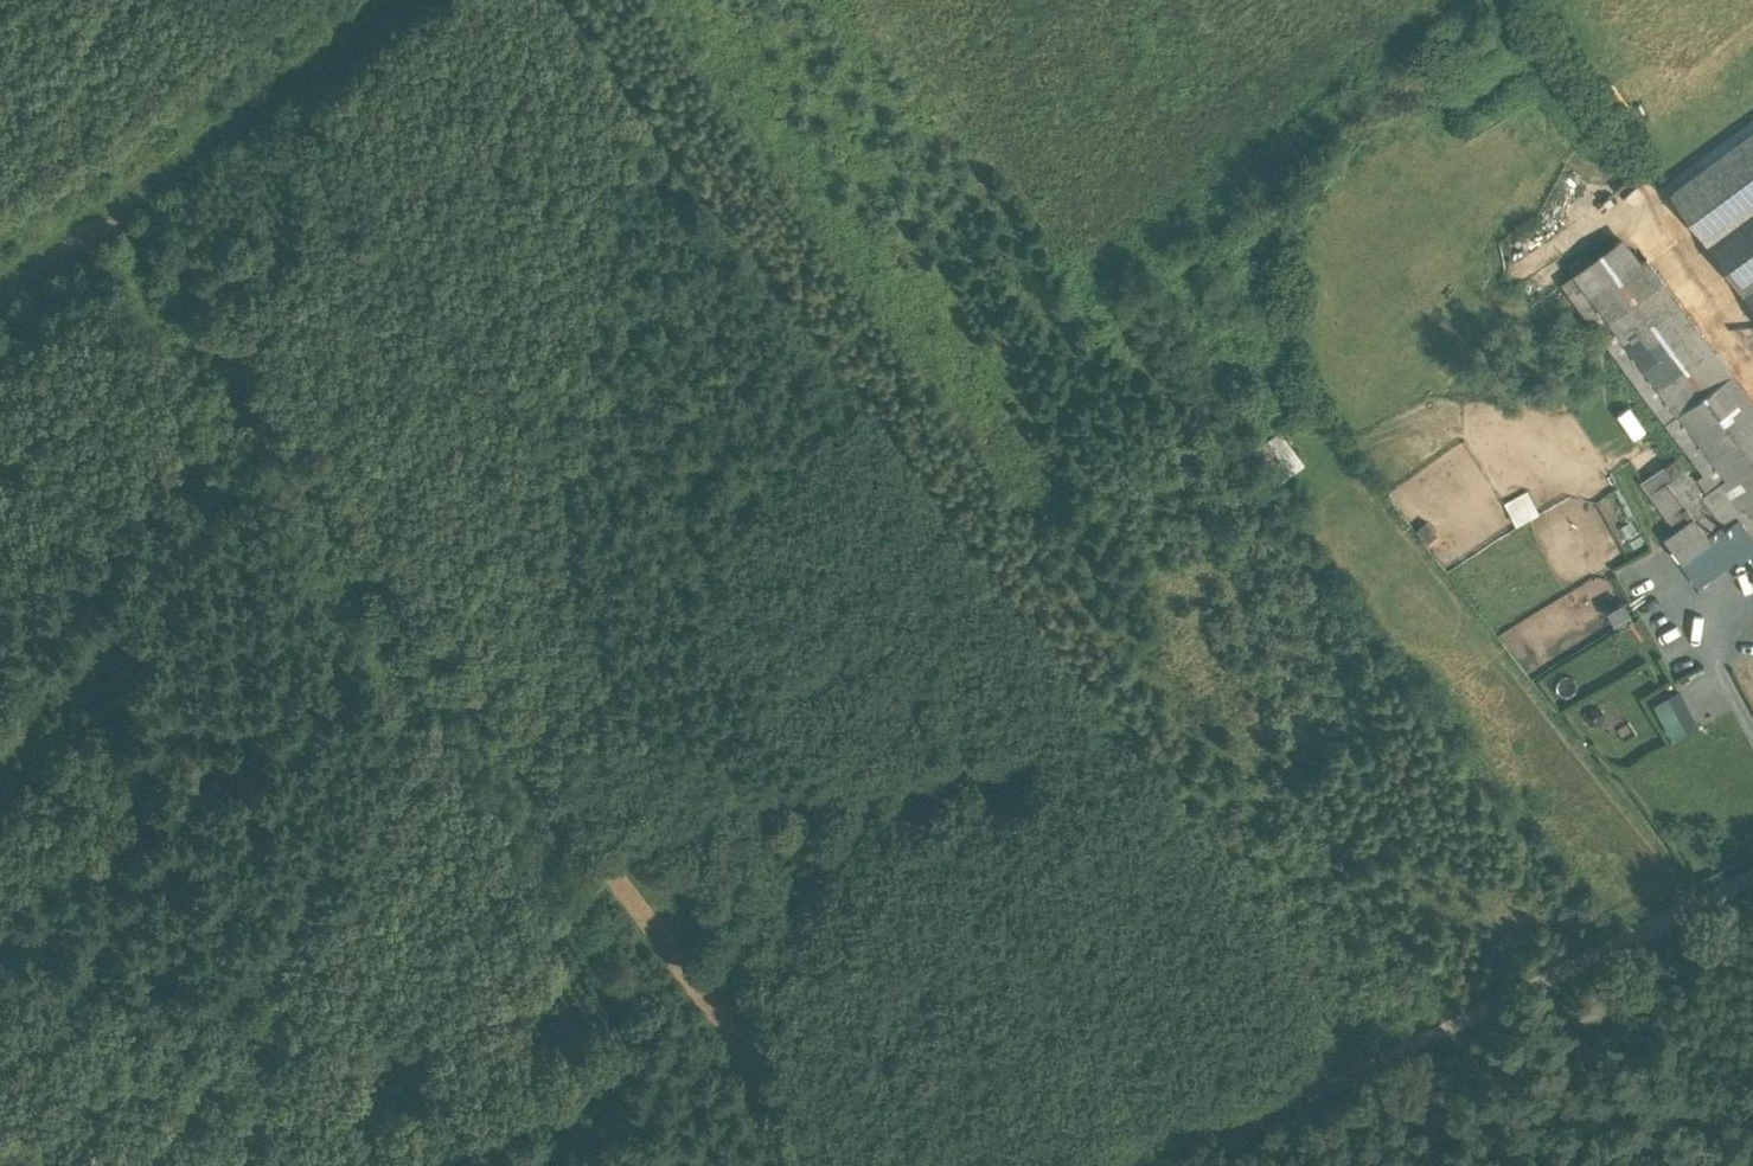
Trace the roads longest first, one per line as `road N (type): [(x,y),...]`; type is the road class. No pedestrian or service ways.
road 1 (track): [(1752,875),(1174,1165)]

